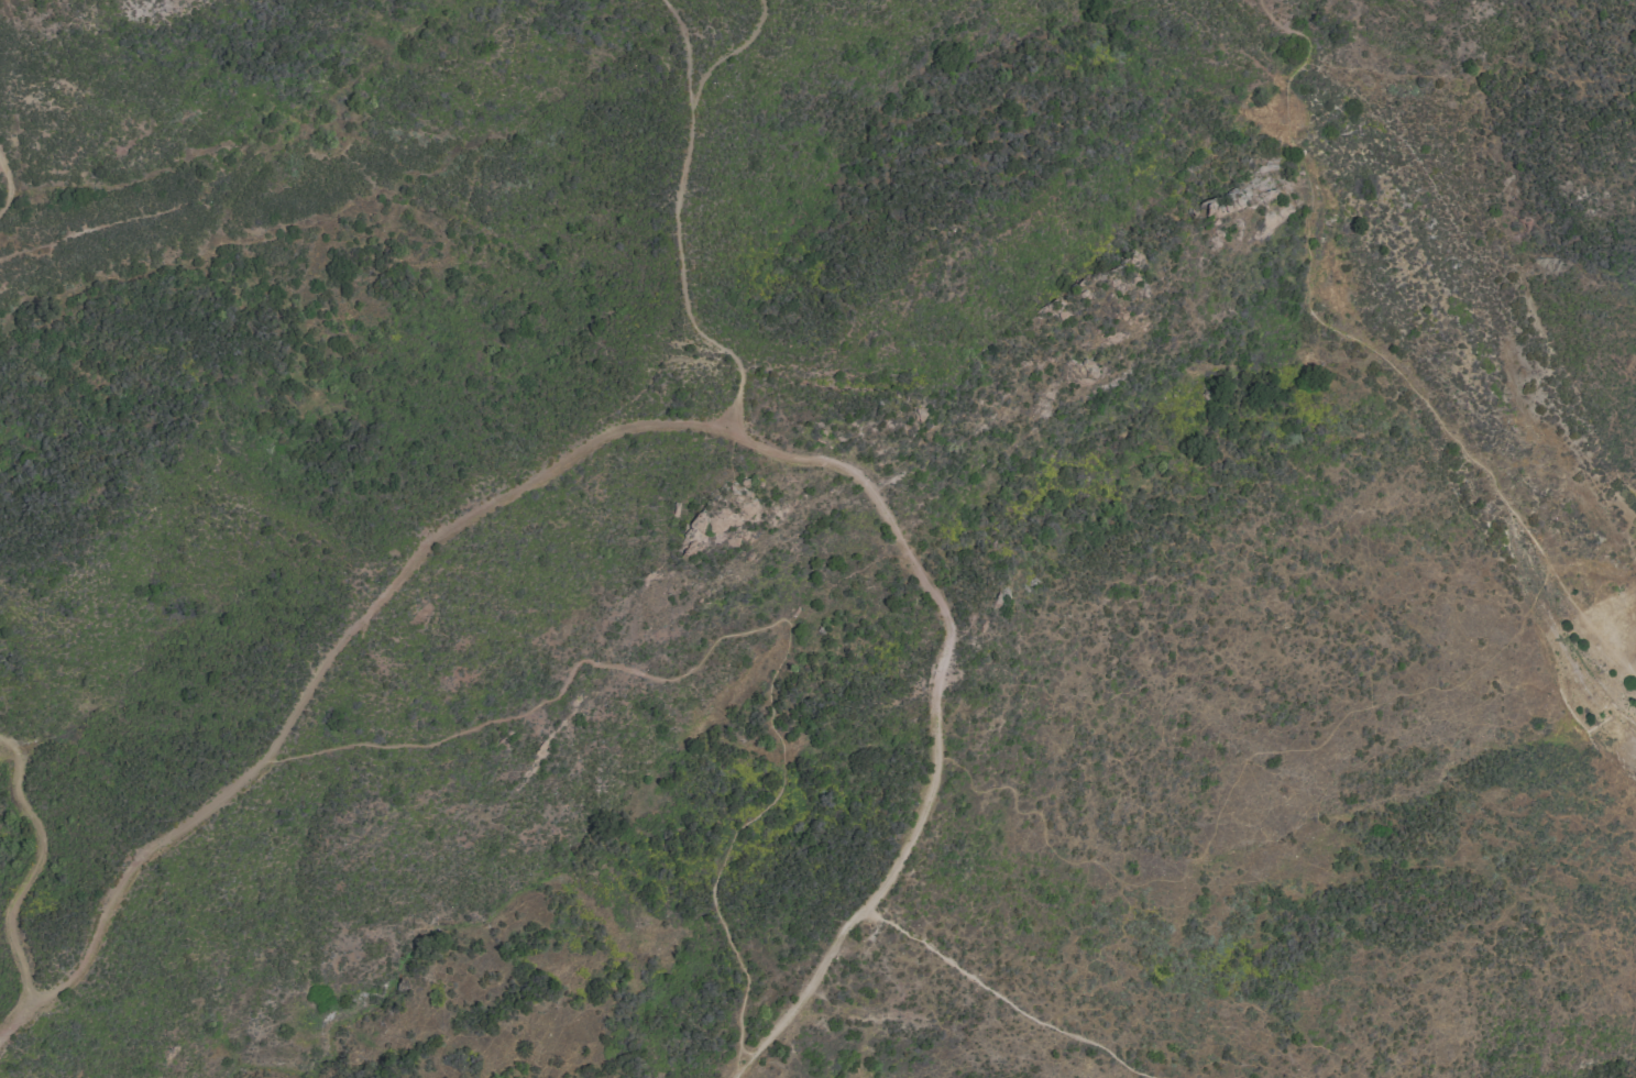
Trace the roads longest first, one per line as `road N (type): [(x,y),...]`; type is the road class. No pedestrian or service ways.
road 1 (track): [(0,741),(15,750),(14,799),(40,845),(10,922),(39,1002),(79,968),(131,864),(218,804),(275,749),(331,657),(433,539),(628,428),(703,426),(775,455),(849,471),(872,496),(945,624),(933,700),(936,776),(916,833),(880,895),(847,927),(798,1007),(736,1077)]

